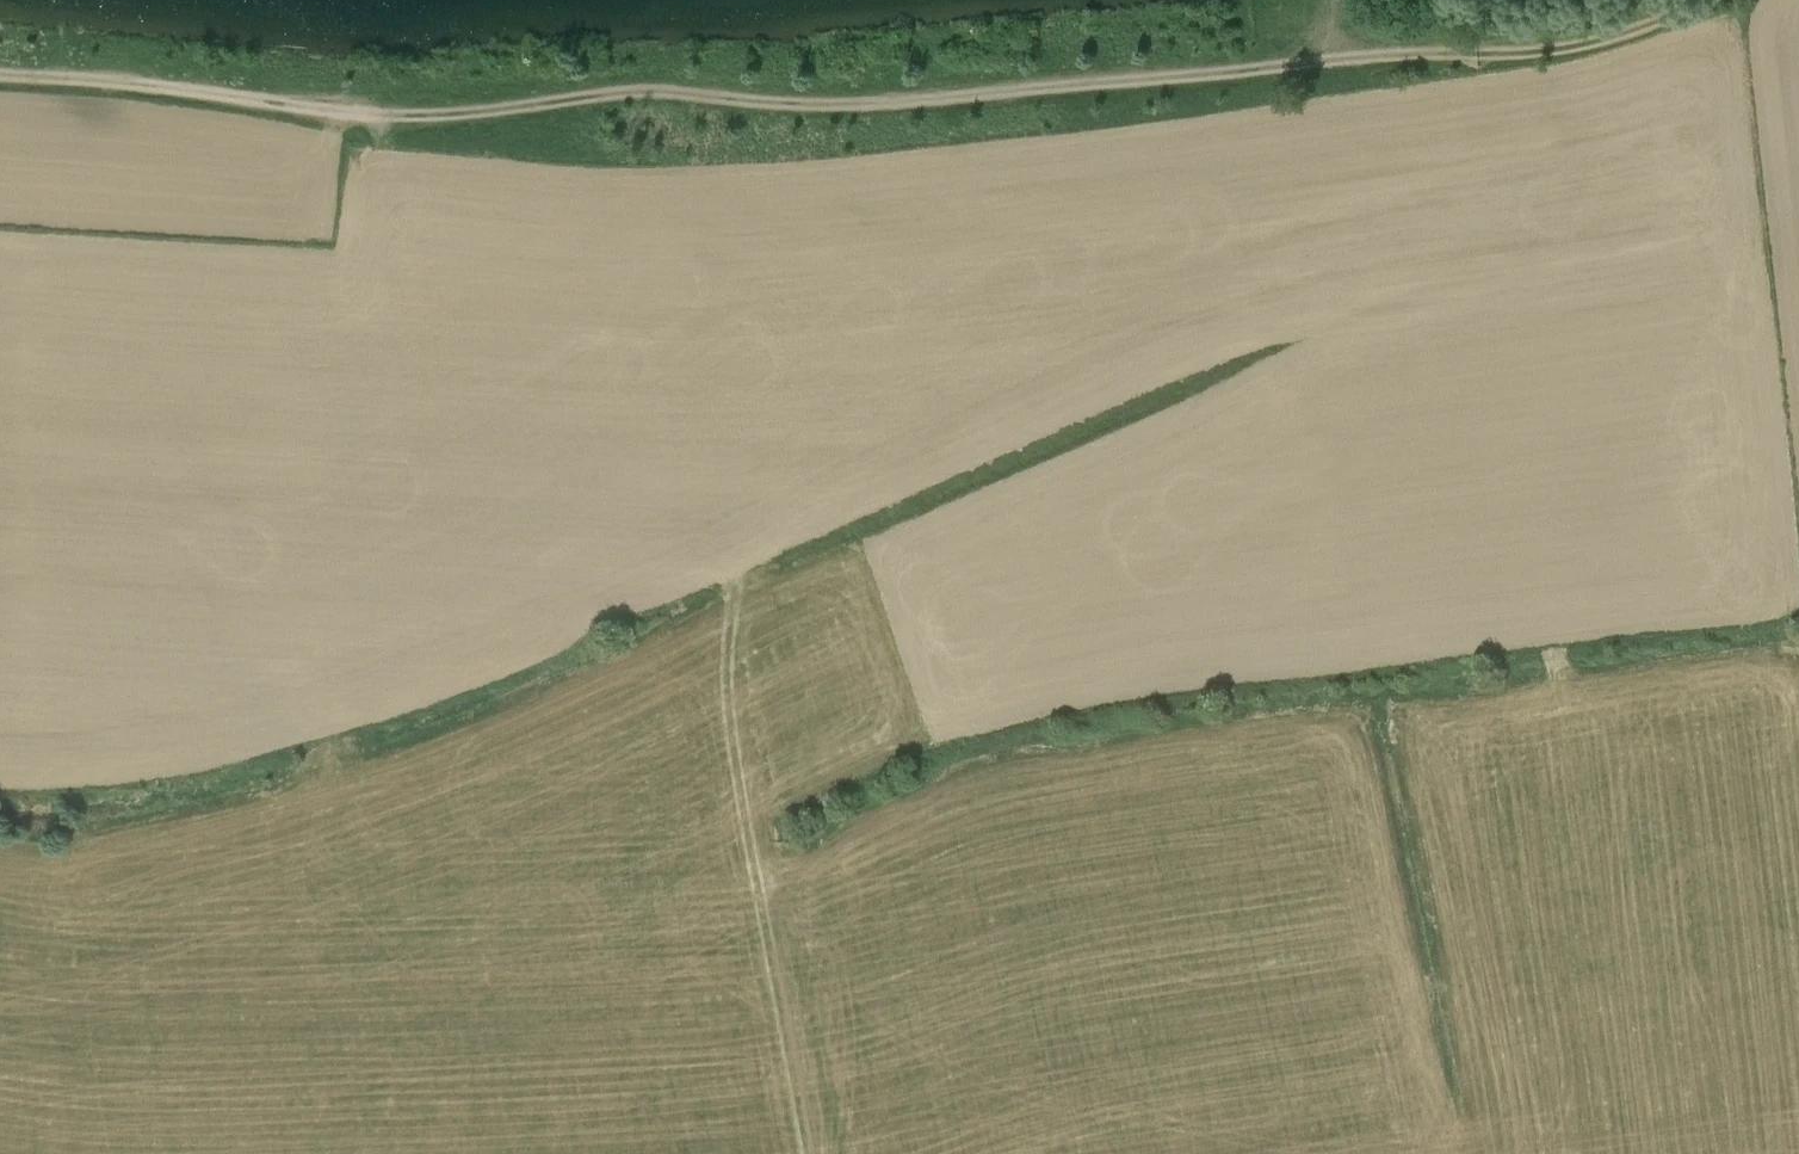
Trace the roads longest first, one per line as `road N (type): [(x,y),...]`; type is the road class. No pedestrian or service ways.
road 1 (track): [(1700,0),(1553,51),(1423,52),(815,102),(629,96),(392,118),(287,111),(186,87),(0,73)]
road 2 (track): [(744,804),(801,1153)]

